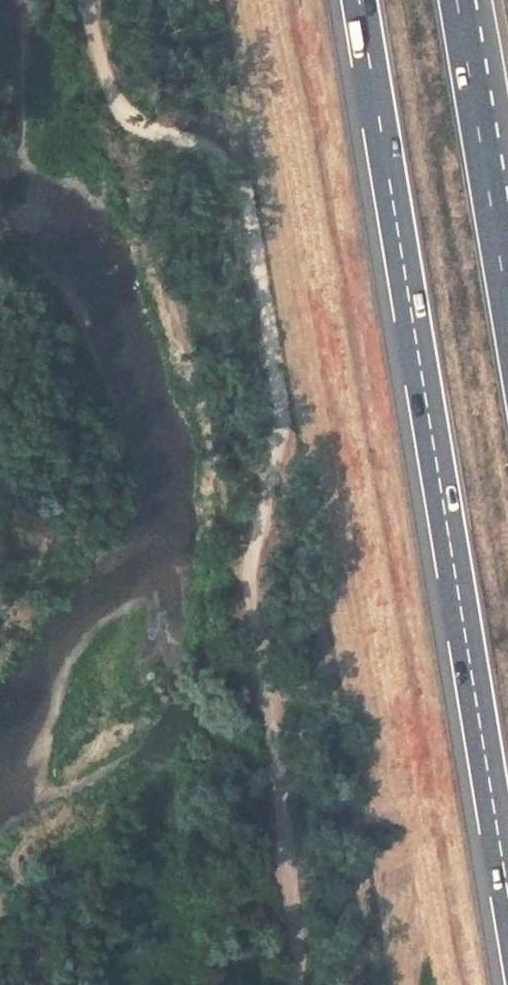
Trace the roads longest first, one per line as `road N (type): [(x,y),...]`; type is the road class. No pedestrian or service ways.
road 1 (track): [(88,0),(237,555),(287,818),(296,984)]
road 2 (motorway): [(358,0),(507,903)]
road 3 (motorway): [(507,305),(457,0)]

